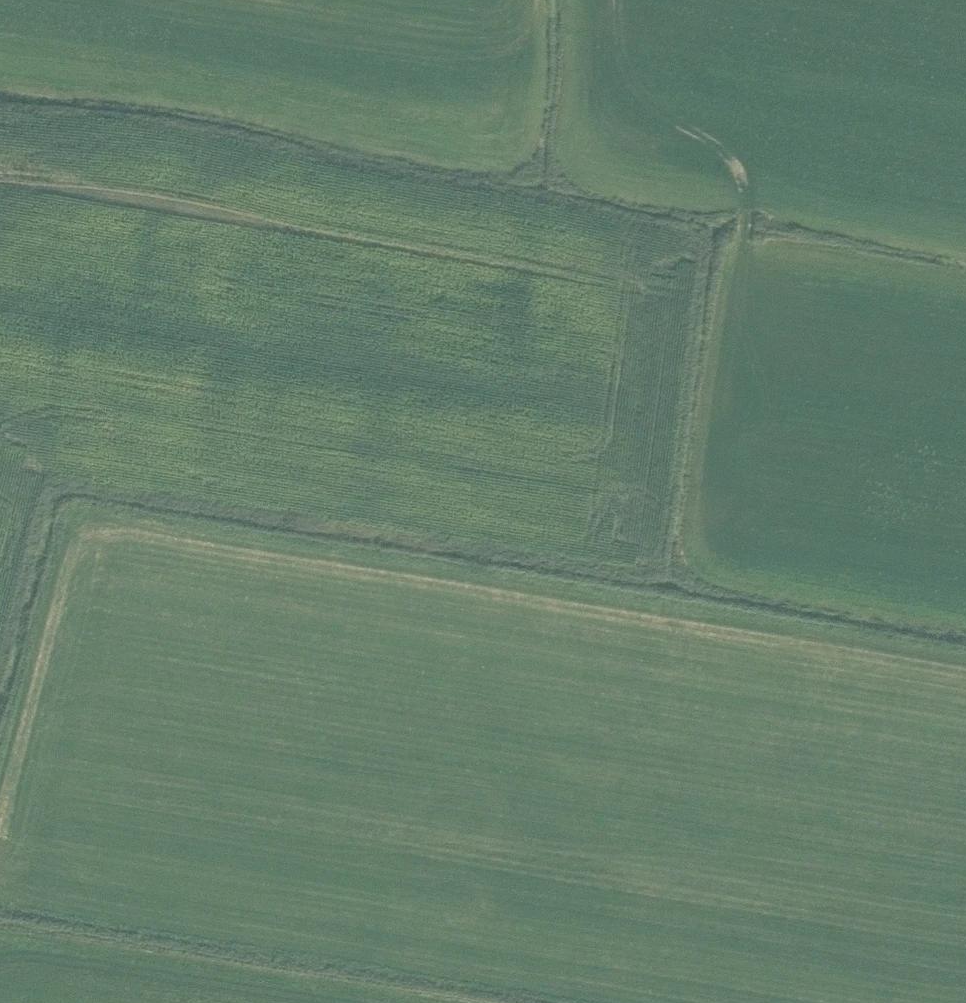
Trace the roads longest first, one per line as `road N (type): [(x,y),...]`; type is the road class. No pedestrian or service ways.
road 1 (track): [(625,0),(621,50),(631,87),(662,121),(743,175),(751,203),(722,411)]

